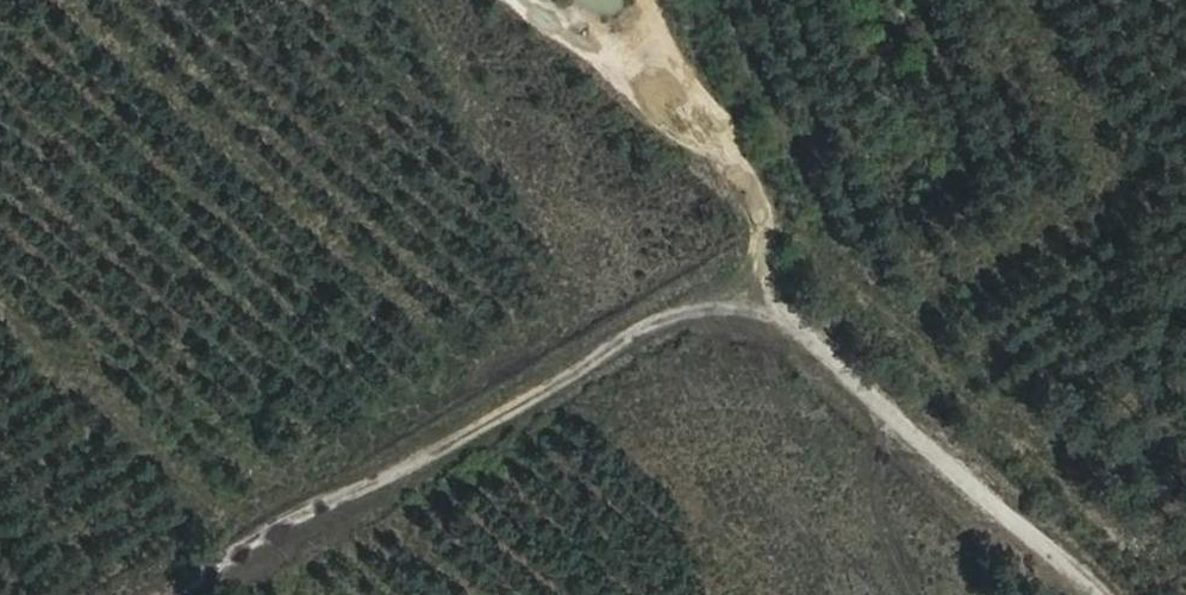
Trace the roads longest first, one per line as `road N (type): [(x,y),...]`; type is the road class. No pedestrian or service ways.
road 1 (track): [(1094,594),(793,329),(688,319),(199,594)]
road 2 (track): [(482,0),(560,42),(620,56),(696,151),(777,219),(772,327)]

